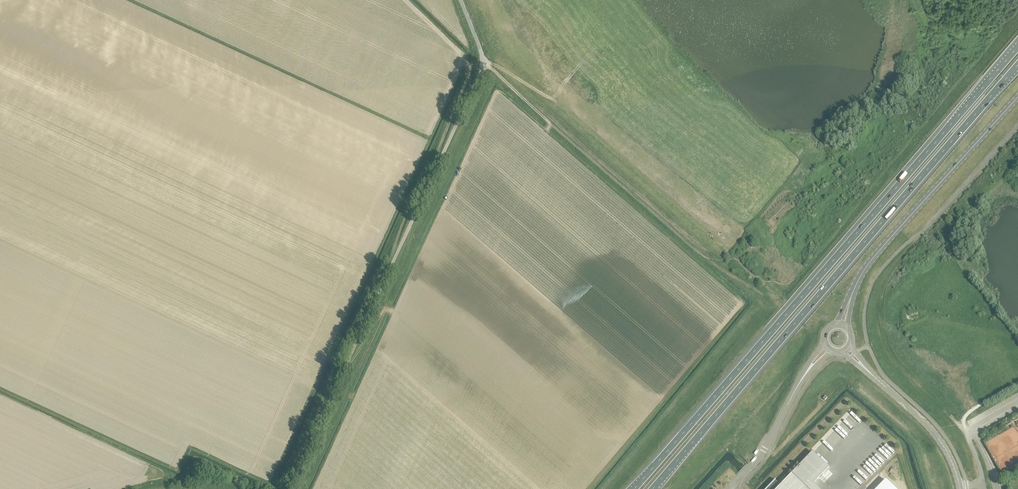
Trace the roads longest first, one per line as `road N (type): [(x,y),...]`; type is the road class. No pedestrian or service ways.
road 1 (trunk): [(1017,47),(634,488)]
road 2 (trunk): [(652,488),(1017,65)]
road 3 (unclassified): [(289,488),(479,75),(483,62),(462,0)]
road 4 (tertiary): [(854,290),(1017,97)]
road 5 (tertiary): [(960,488),(934,433),(872,375)]
road 6 (unclassified): [(800,381),(761,454),(730,488)]

